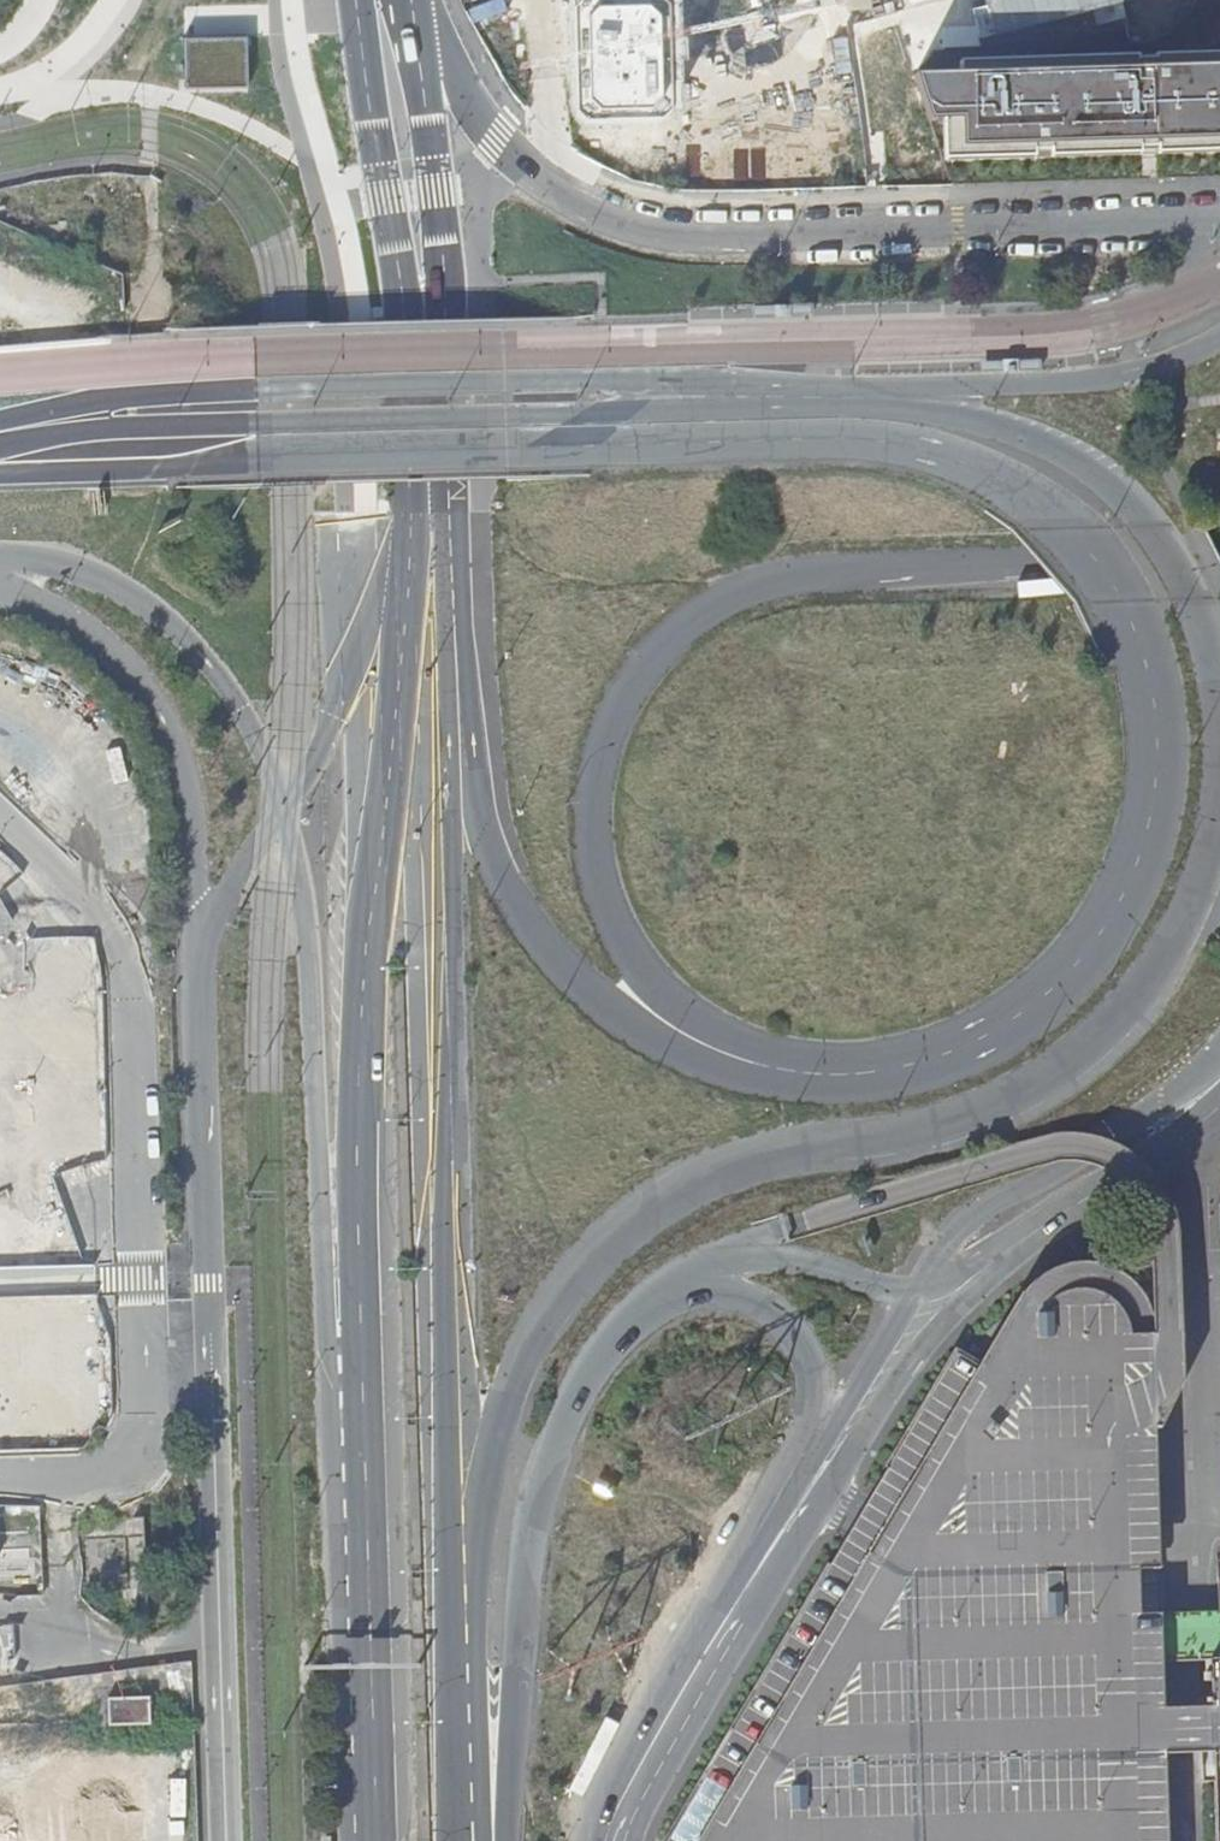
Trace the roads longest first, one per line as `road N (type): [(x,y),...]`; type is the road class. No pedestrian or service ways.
road 1 (unclassified): [(0,471),(838,437),(950,453),(1029,494),(1074,528),(1104,566),(1144,640),(1162,731),(1160,786),(1135,876),(1082,960),(1000,1027),(952,1050),(867,1071),(775,1063)]
road 2 (primary): [(355,0),(401,281),(412,540),(370,920),(361,1111),(377,1725)]
road 3 (unclassified): [(459,1792),(483,1498),(513,1388),(562,1293),(625,1229),(720,1169),(790,1149),(928,1128),(1011,1097),(1065,1063),(1141,996),(1175,948),(1219,817)]
road 4 (unclassified): [(0,552),(37,553),(104,575),(200,648),(252,719),(292,828),(311,930),(338,1545),(377,1725)]
road 5 (unclassified): [(775,1063),(668,993),(634,952),(597,867),(591,804),(603,745),(650,662),(682,628),(725,600),(778,580),(839,570),(1219,552)]
road 6 (tertiary): [(1219,209),(732,235),(635,225),(571,199),(495,140),(436,35),(414,17)]
road 7 (unclassified): [(769,397),(606,378),(502,381),(123,396),(0,420)]
road 8 (trunk): [(459,1792),(444,1185),(455,1020)]
road 9 (unclassified): [(769,397),(677,411),(116,427),(0,444)]
road 10 (primary): [(456,698),(445,289),(414,17)]
road 11 (trunk): [(511,1840),(535,1505),(570,1410),(612,1342),(672,1283)]
road 12 (unclassified): [(775,1063),(682,1047),(596,997),(555,957),(495,861),(456,698)]
road 13 (unclassified): [(1219,676),(1214,640),(1180,561),(1119,486),(1036,435),(870,394)]
road 14 (tertiary): [(725,1626),(965,1286)]
road 15 (tertiary): [(1219,1047),(1055,1173),(966,1219),(909,1288)]
road 16 (unclassified): [(1219,336),(1126,374),(870,394)]
road 17 (primary): [(455,1020),(449,720),(456,698)]
road 18 (tertiary): [(965,1286),(1153,1156),(1219,1099)]
road 19 (trunk): [(672,1283),(741,1244),(909,1288)]
road 20 (trunk): [(672,1283),(724,1295),(780,1326),(801,1354),(813,1394),(815,1450)]
road 21 (tertiary): [(725,1626),(618,1807),(610,1840)]
road 22 (tertiary): [(815,1450),(725,1626)]
road 23 (tertiary): [(909,1288),(815,1450)]

